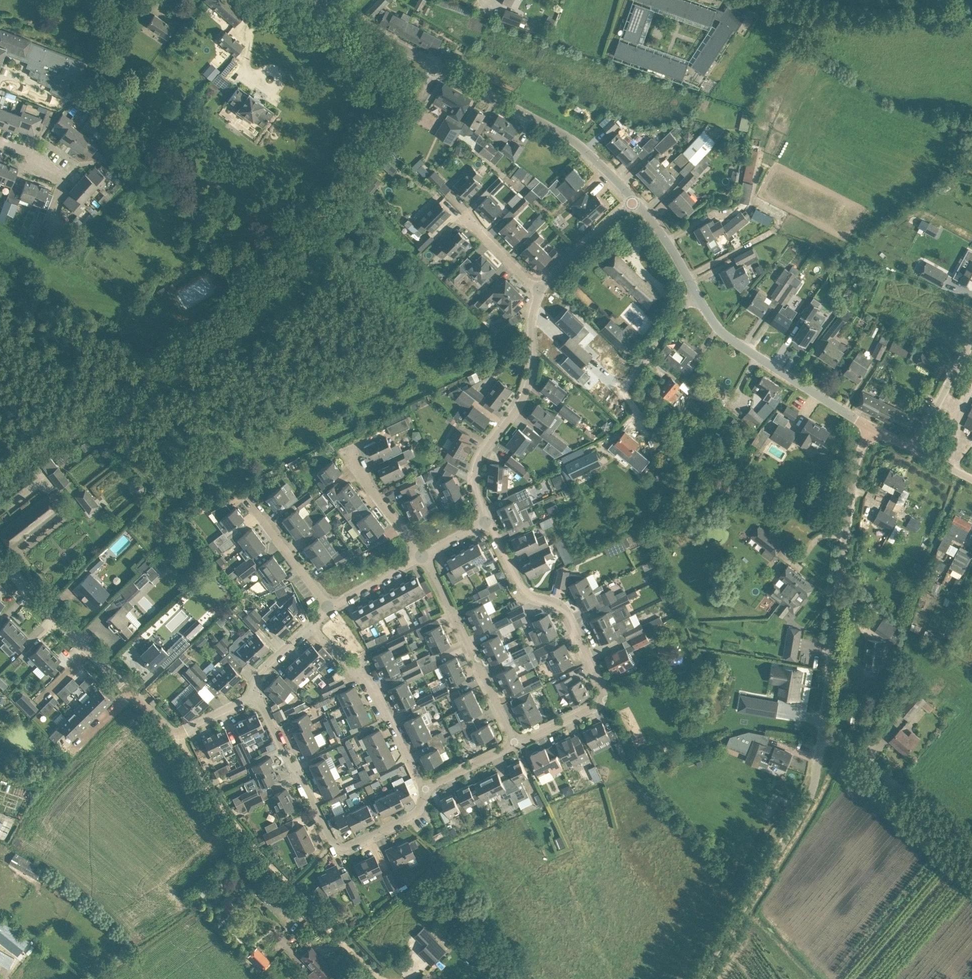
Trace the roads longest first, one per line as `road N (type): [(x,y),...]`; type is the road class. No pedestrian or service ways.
road 1 (tertiary): [(634,198),(551,124),(318,0)]
road 2 (residential): [(489,521),(516,587),(565,609),(604,691),(595,710),(514,745)]
road 3 (track): [(385,978),(250,837),(174,735)]
road 4 (unclassified): [(822,732),(855,471),(874,429)]
road 5 (residential): [(425,791),(424,808),(411,818),(334,845),(257,699)]
road 6 (unclassified): [(698,978),(799,815),(815,782),(822,732)]
road 7 (residential): [(489,521),(475,471),(522,397),(539,290)]
road 8 (tertiary): [(874,429),(718,328),(694,290)]
road 9 (residential): [(514,745),(422,555)]
road 10 (residential): [(425,791),(363,674),(311,626)]
road 11 (unclassified): [(971,853),(852,747),(822,732)]
road 12 (residential): [(131,694),(0,561)]
road 13 (track): [(812,0),(859,15),(971,17)]
road 14 (residential): [(330,608),(248,500)]
road 15 (residential): [(628,400),(623,394),(694,290)]
road 16 (residential): [(539,290),(634,198)]
road 17 (residential): [(539,290),(447,199)]
road 18 (residential): [(422,555),(346,453)]

